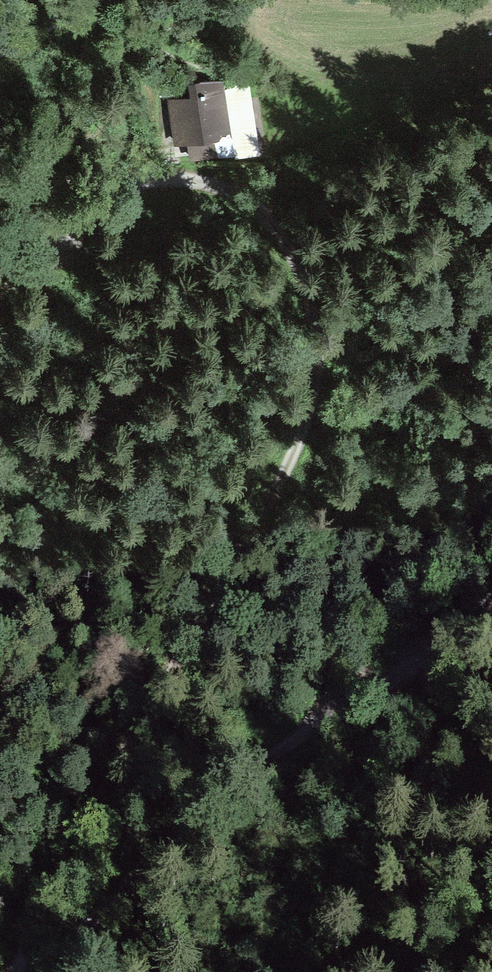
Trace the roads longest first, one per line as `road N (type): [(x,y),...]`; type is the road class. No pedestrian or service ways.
road 1 (track): [(21,971),(50,874),(305,408),(318,333),(300,265),(272,210),(229,188),(139,184),(0,261)]
road 2 (track): [(491,593),(407,672),(250,763),(37,971)]

